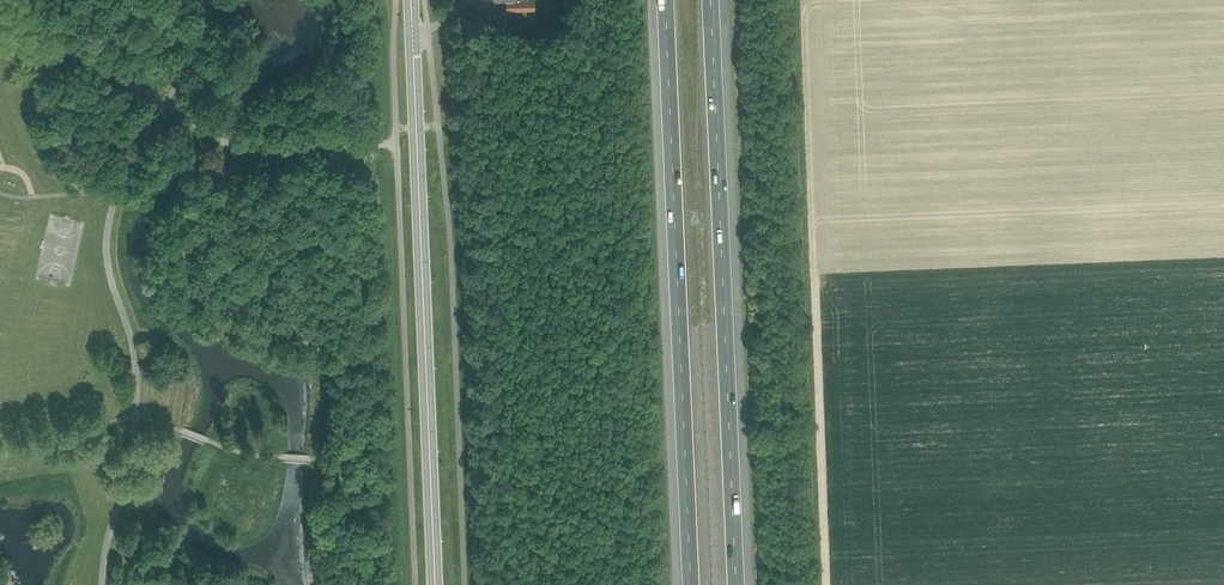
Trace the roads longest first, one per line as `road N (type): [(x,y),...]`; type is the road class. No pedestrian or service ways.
road 1 (motorway): [(736,584),(710,0)]
road 2 (motorway): [(665,0),(690,584)]
road 3 (secondary): [(435,584),(411,0)]

